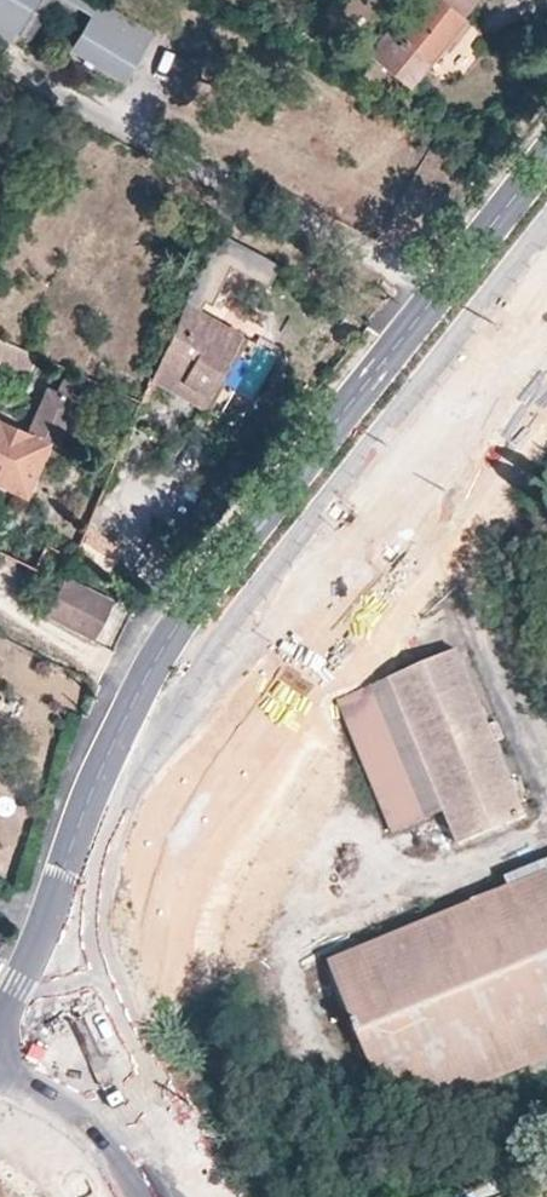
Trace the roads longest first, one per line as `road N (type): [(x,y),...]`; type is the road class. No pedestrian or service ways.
road 1 (secondary): [(546,160),(186,613),(99,770),(47,911)]
road 2 (secondary): [(179,1196),(20,1086),(0,1062)]

